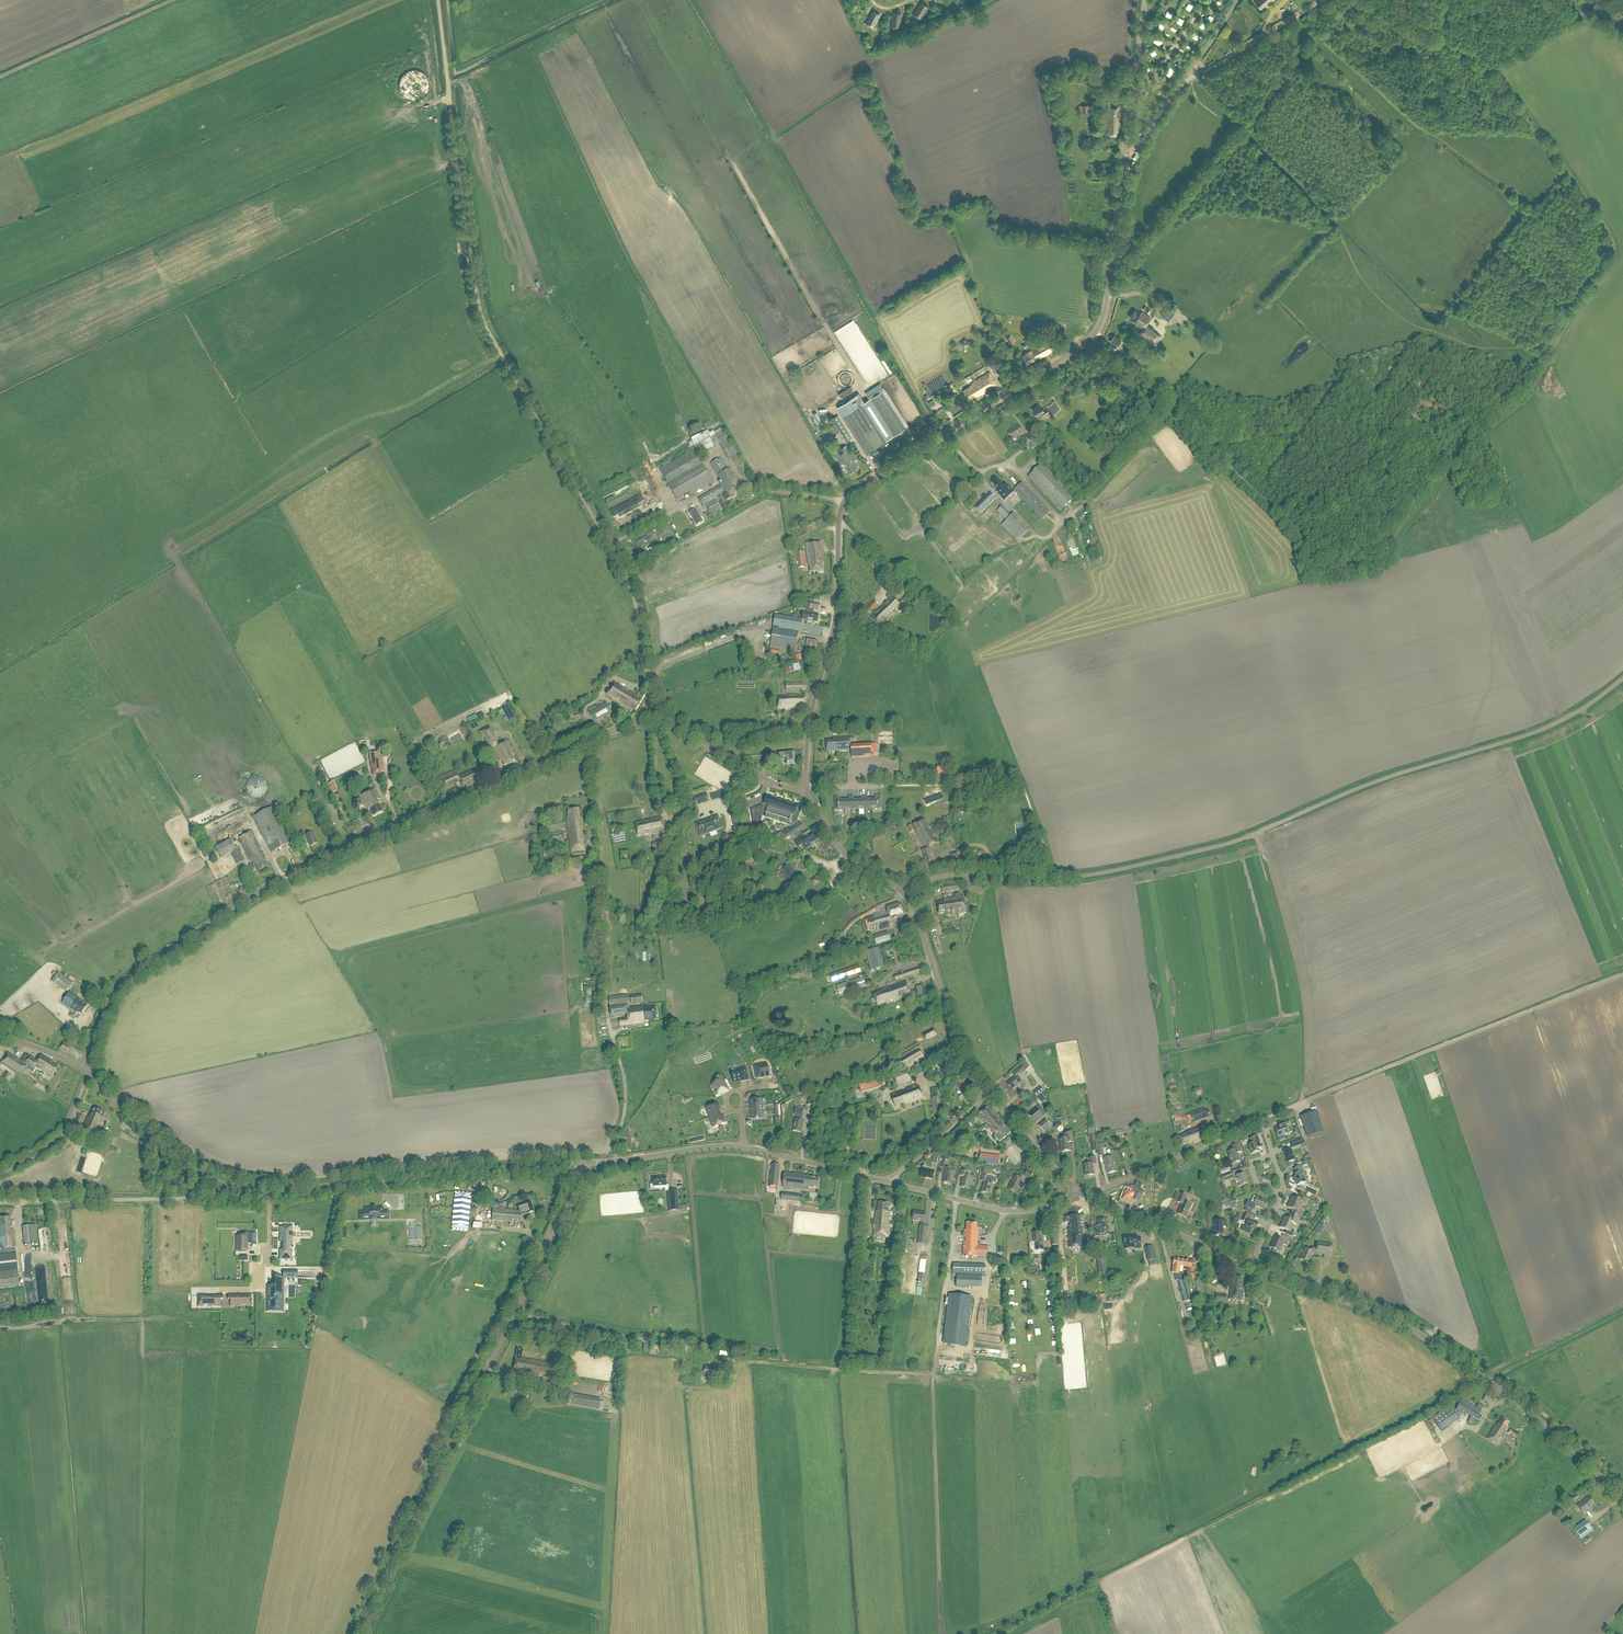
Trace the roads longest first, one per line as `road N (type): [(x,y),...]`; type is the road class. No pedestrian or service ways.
road 1 (track): [(1429,30),(1485,68),(1571,175),(1616,258),(1560,337),(1536,389),(1465,453),(1391,541),(1334,567),(1089,339)]
road 2 (unclassified): [(657,719),(624,568),(477,308),(436,0)]
road 3 (unclassified): [(902,892),(946,876),(1088,875),(1233,842),(1373,782),(1542,729),(1622,678)]
road 4 (tertiary): [(804,788),(813,709),(836,621),(842,506),(1098,328),(1122,170)]
road 5 (tertiary): [(81,1067),(124,980),(269,885),(657,719)]
road 6 (track): [(1255,833),(1298,989),(1301,1104),(1622,974)]
road 7 (tertiary): [(1622,1495),(1535,1417),(1406,1326),(1250,1266)]
road 8 (unclassified): [(932,1373),(629,1349),(508,1327)]
road 9 (tertiary): [(205,1177),(284,1191),(583,1163)]
road 10 (tertiary): [(354,1633),(508,1327)]
road 11 (track): [(1319,40),(1415,126),(1521,198)]
road 12 (unclassified): [(1095,1200),(1105,1188),(1301,1104)]
road 13 (tertiary): [(987,1094),(963,1060),(920,915),(902,892)]
road 14 (unclassified): [(0,1202),(177,1199),(205,1177)]
road 15 (track): [(1109,282),(1242,130)]
road 16 (tertiary): [(1081,1193),(1020,1212),(889,1183)]
road 17 (track): [(0,76),(171,0)]
road 18 (tertiary): [(508,1327),(582,1181),(583,1163)]
road 19 (track): [(1242,130),(1353,0)]
road 20 (tertiary): [(1250,1266),(1095,1200)]
road 21 (tertiary): [(804,788),(773,782),(657,719)]
road 22 (tertiary): [(742,1147),(583,1163)]
road 23 (track): [(1622,1305),(1482,1378)]
road 24 (tertiary): [(205,1177),(88,1074)]
road 25 (tertiary): [(889,1183),(742,1147)]
road 26 (tertiary): [(1125,145),(1146,0)]
road 27 (tertiary): [(902,892),(850,860),(804,788)]
road 28 (unclassified): [(1199,74),(1324,0)]
road 29 (residential): [(0,1175),(64,1134),(88,1074)]
road 30 (tertiary): [(1081,1193),(987,1094)]
road 31 (residential): [(889,1183),(987,1094)]

